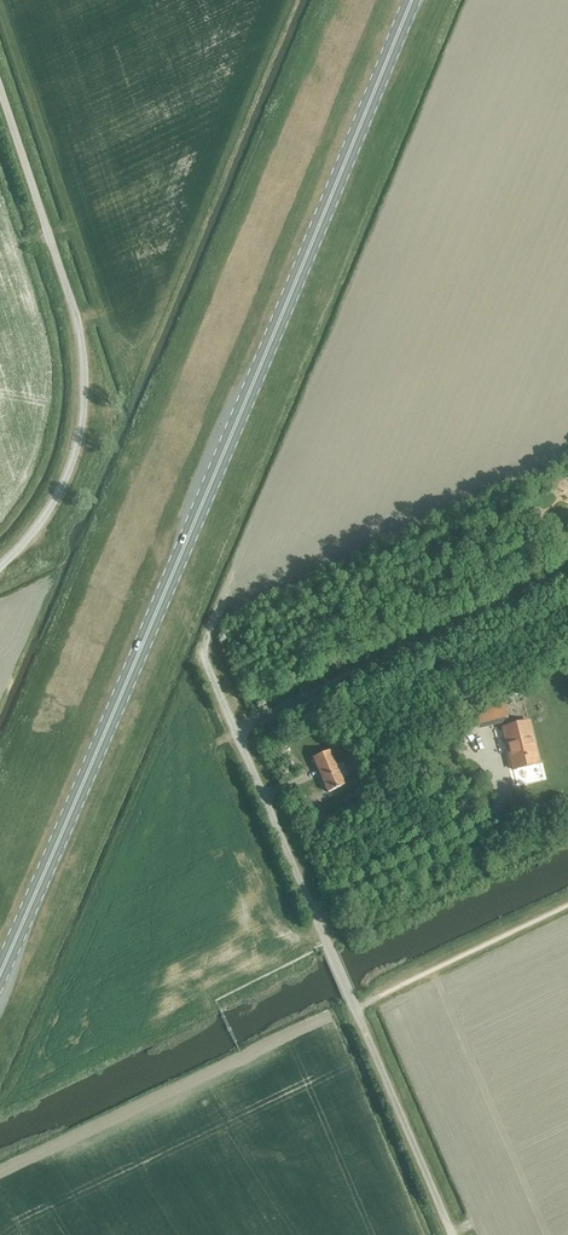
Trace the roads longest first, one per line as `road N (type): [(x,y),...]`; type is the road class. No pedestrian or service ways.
road 1 (primary): [(0,976),(409,0)]
road 2 (unclassified): [(453,1234),(203,651)]
road 3 (unclassified): [(0,568),(66,479),(86,376),(0,86)]

